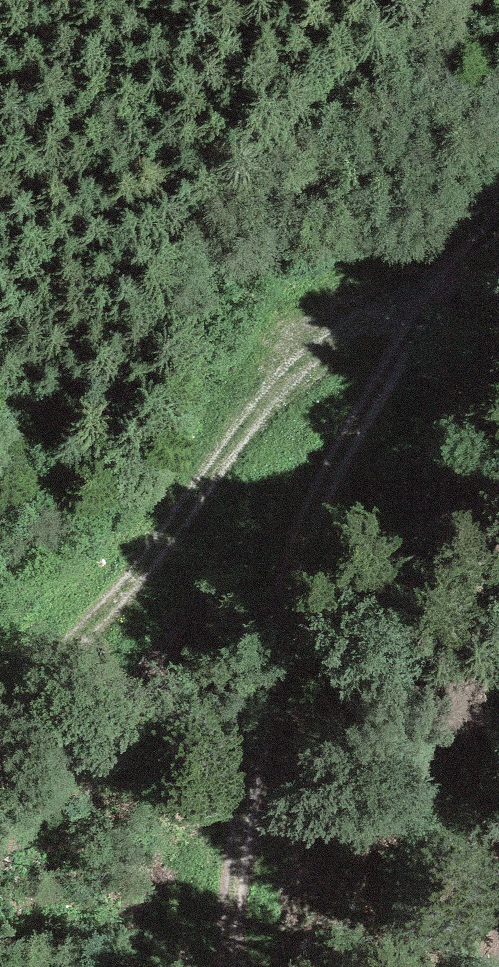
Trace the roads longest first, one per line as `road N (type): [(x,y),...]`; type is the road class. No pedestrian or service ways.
road 1 (track): [(231,966),(280,623),(340,477),(498,249)]
road 2 (track): [(486,264),(154,526),(0,700)]

